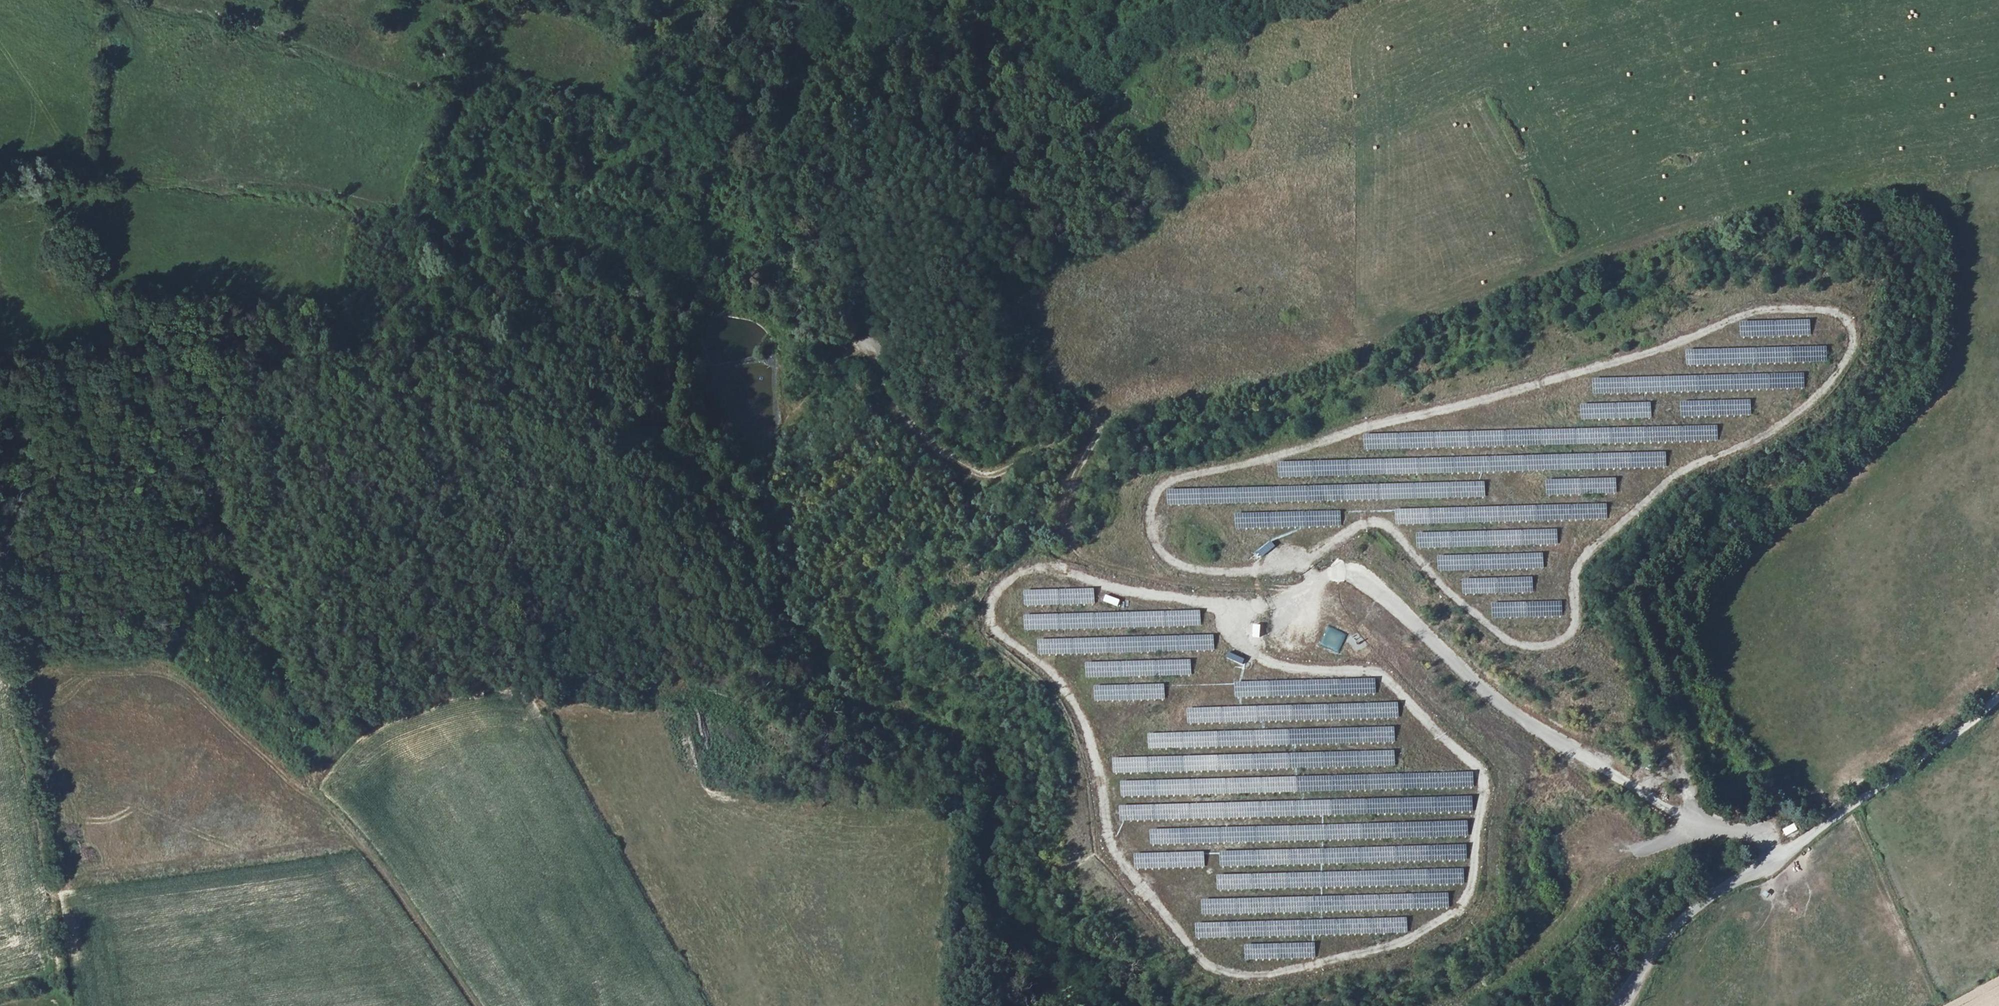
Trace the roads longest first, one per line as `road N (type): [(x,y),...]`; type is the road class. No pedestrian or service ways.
road 1 (residential): [(1624,1005),(1656,948),(1713,895),(1861,799)]
road 2 (track): [(1861,799),(1998,700)]

